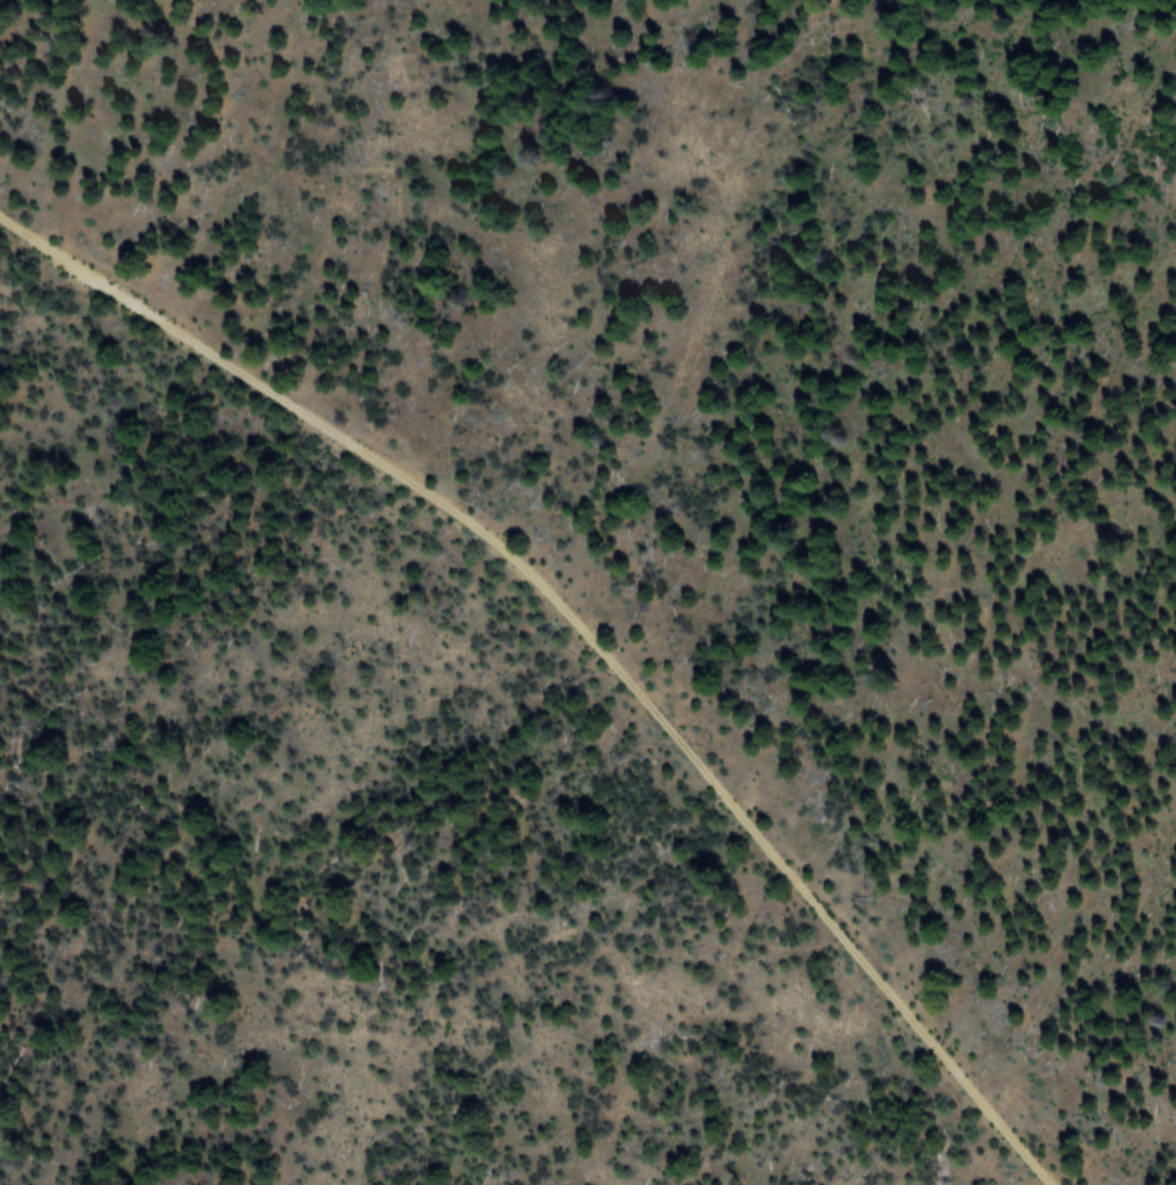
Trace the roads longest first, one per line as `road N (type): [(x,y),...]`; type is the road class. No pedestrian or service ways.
road 1 (track): [(0,222),(515,549),(1046,1184)]

